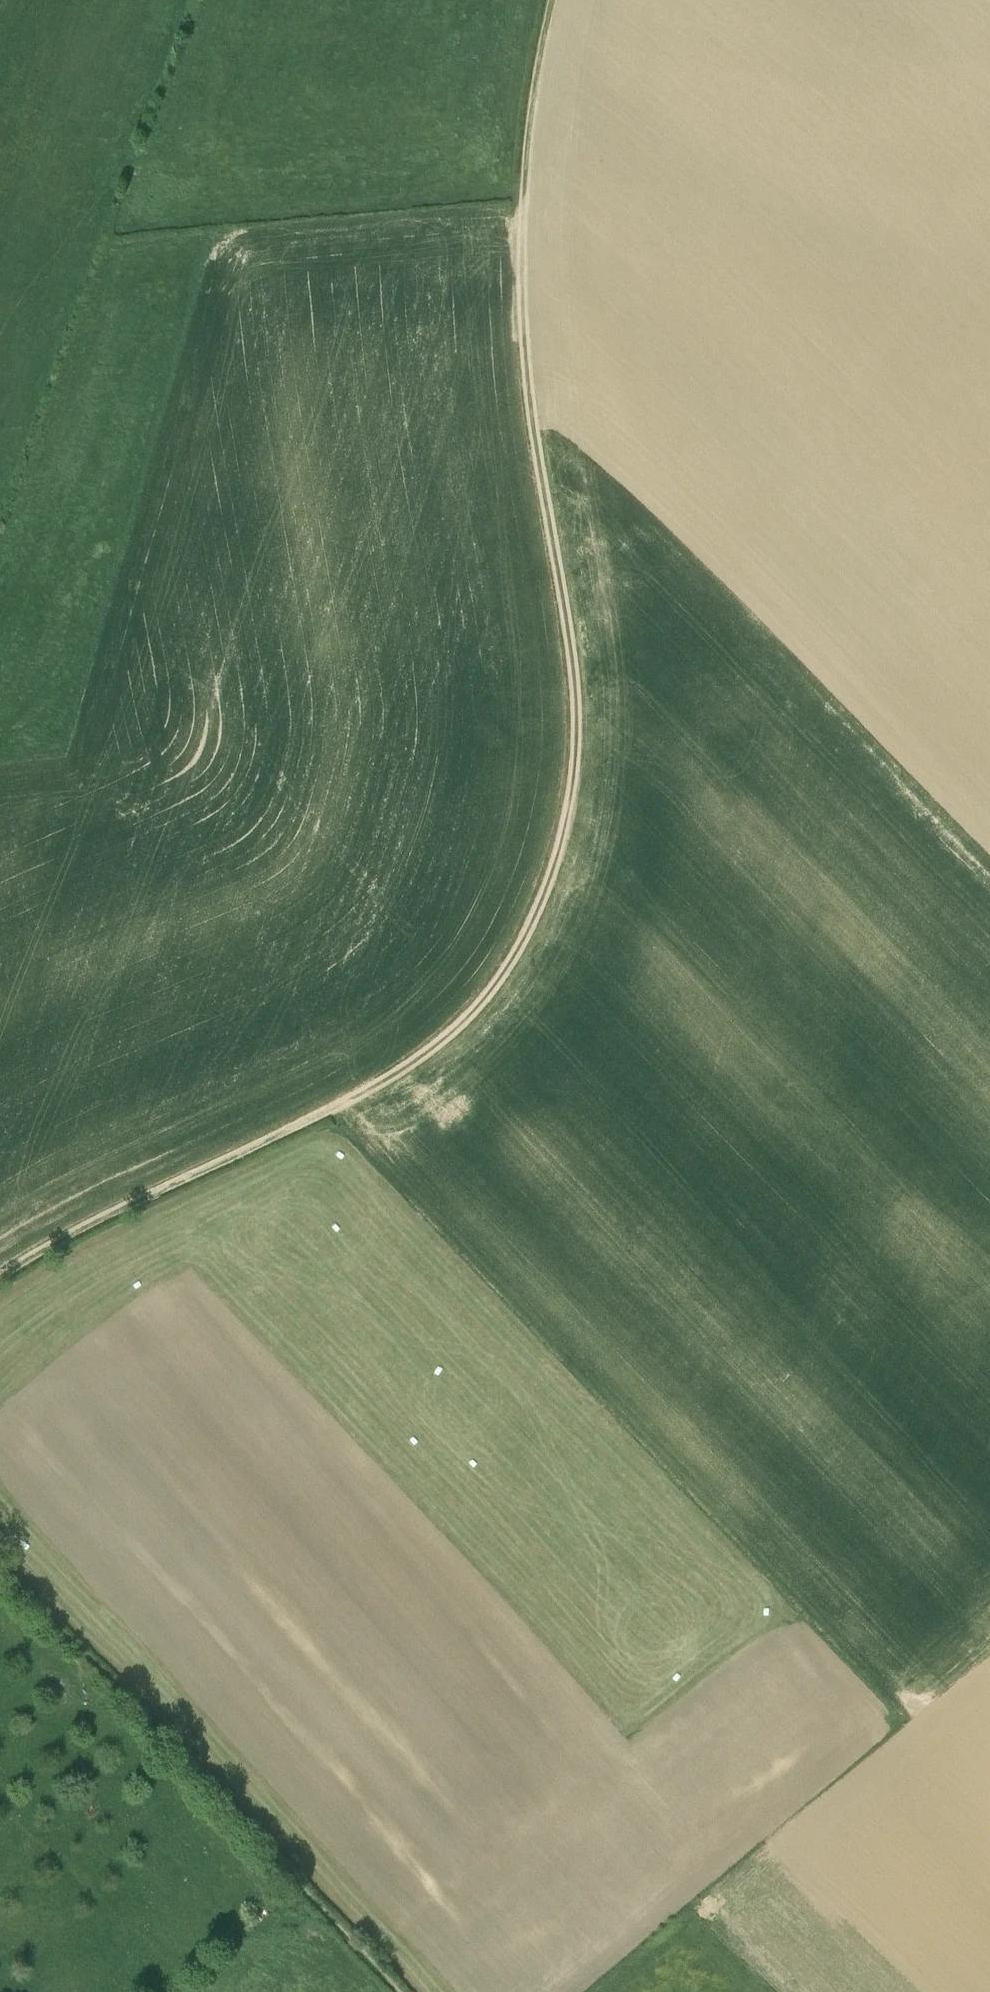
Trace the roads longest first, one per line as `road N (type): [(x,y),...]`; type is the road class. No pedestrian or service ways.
road 1 (track): [(0,1278),(416,1060),(487,996),(536,915),(563,840),(577,740),(522,291),(522,190),(552,0)]
road 2 (track): [(401,1991),(0,1573)]

